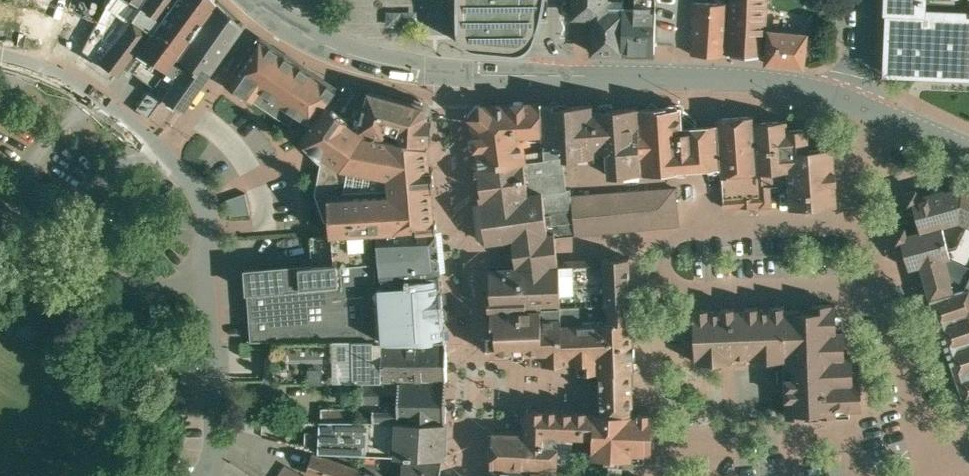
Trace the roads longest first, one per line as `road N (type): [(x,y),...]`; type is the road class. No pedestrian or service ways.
road 1 (residential): [(873,281),(645,296),(644,238),(865,223)]
road 2 (secondary): [(264,7),(369,66),(563,78)]
road 3 (secondary): [(563,78),(748,79),(852,101)]
road 4 (residential): [(171,145),(209,197),(222,234),(222,383)]
road 5 (residential): [(873,281),(948,467)]
road 6 (residential): [(12,63),(88,92),(171,145)]
road 7 (residential): [(264,7),(171,145)]
road 8 (secondary): [(852,101),(968,150)]
road 9 (residential): [(865,223),(852,101)]

